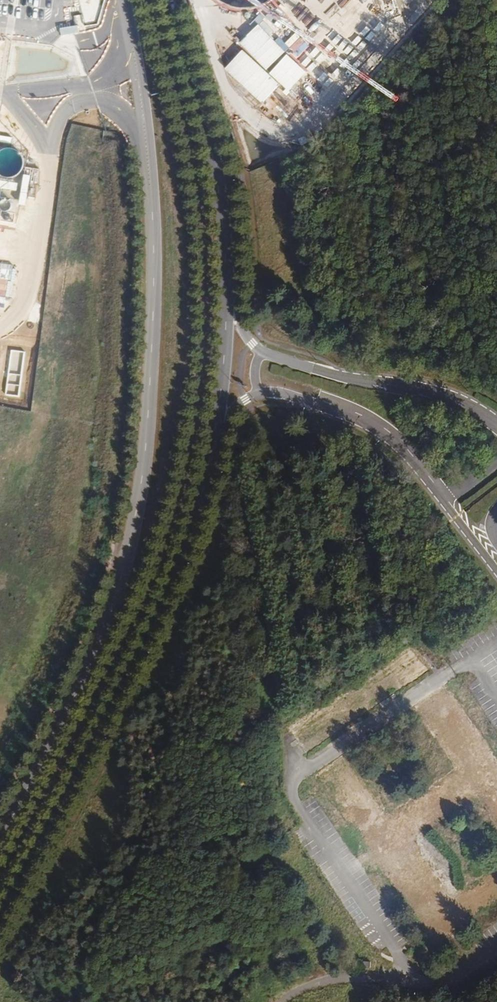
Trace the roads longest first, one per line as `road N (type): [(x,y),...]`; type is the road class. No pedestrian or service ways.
road 1 (primary): [(0,922),(159,615),(218,429),(228,291),(222,201),(169,0)]
road 2 (primary): [(123,0),(154,250),(139,498),(99,643),(0,841)]

